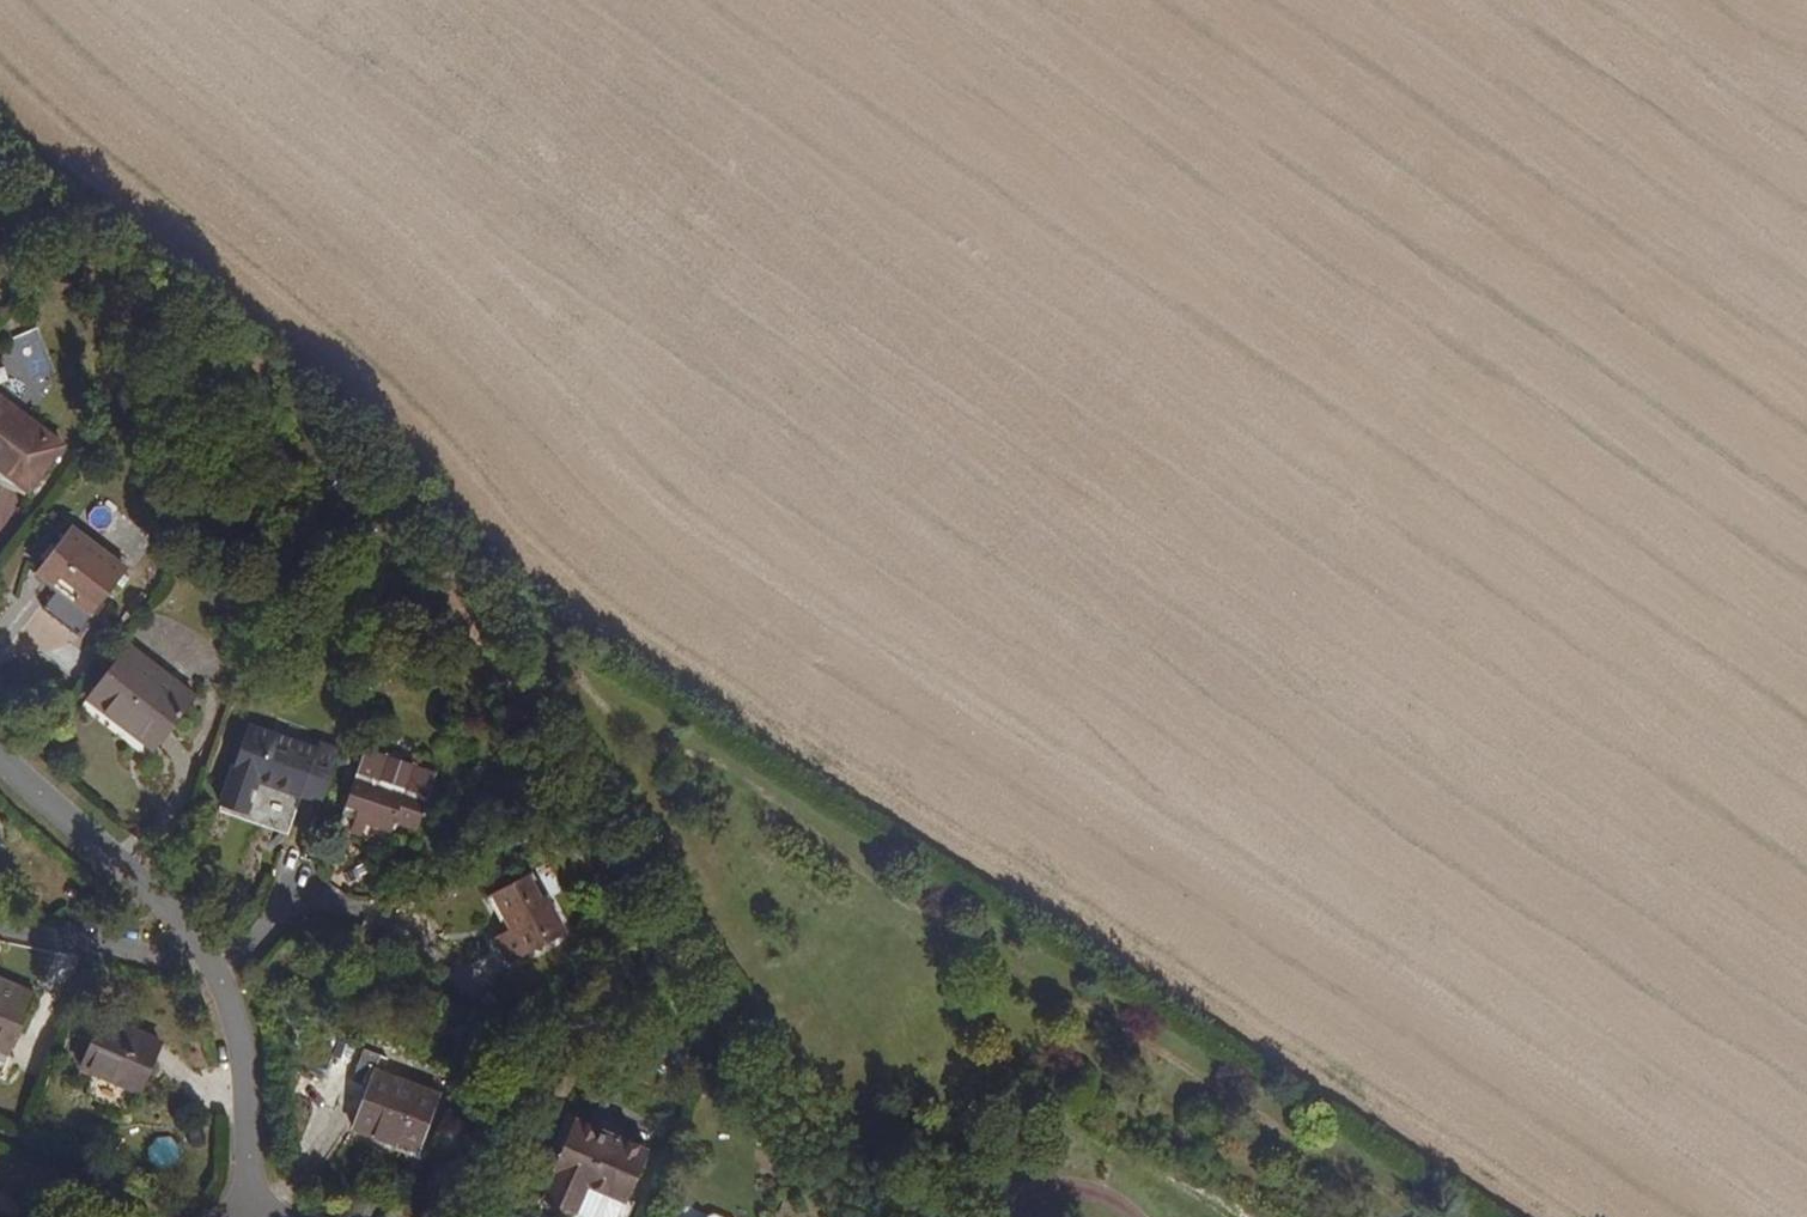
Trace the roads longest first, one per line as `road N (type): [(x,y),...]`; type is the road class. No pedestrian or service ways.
road 1 (track): [(1419,1216),(1106,1013),(886,890),(734,770),(641,744),(553,655)]
road 2 (residential): [(208,964),(191,930),(0,759)]
road 3 (residential): [(248,1200),(247,1069),(208,964)]
road 4 (residential): [(208,964),(0,924)]
road 5 (residential): [(316,883),(271,935),(208,964)]

